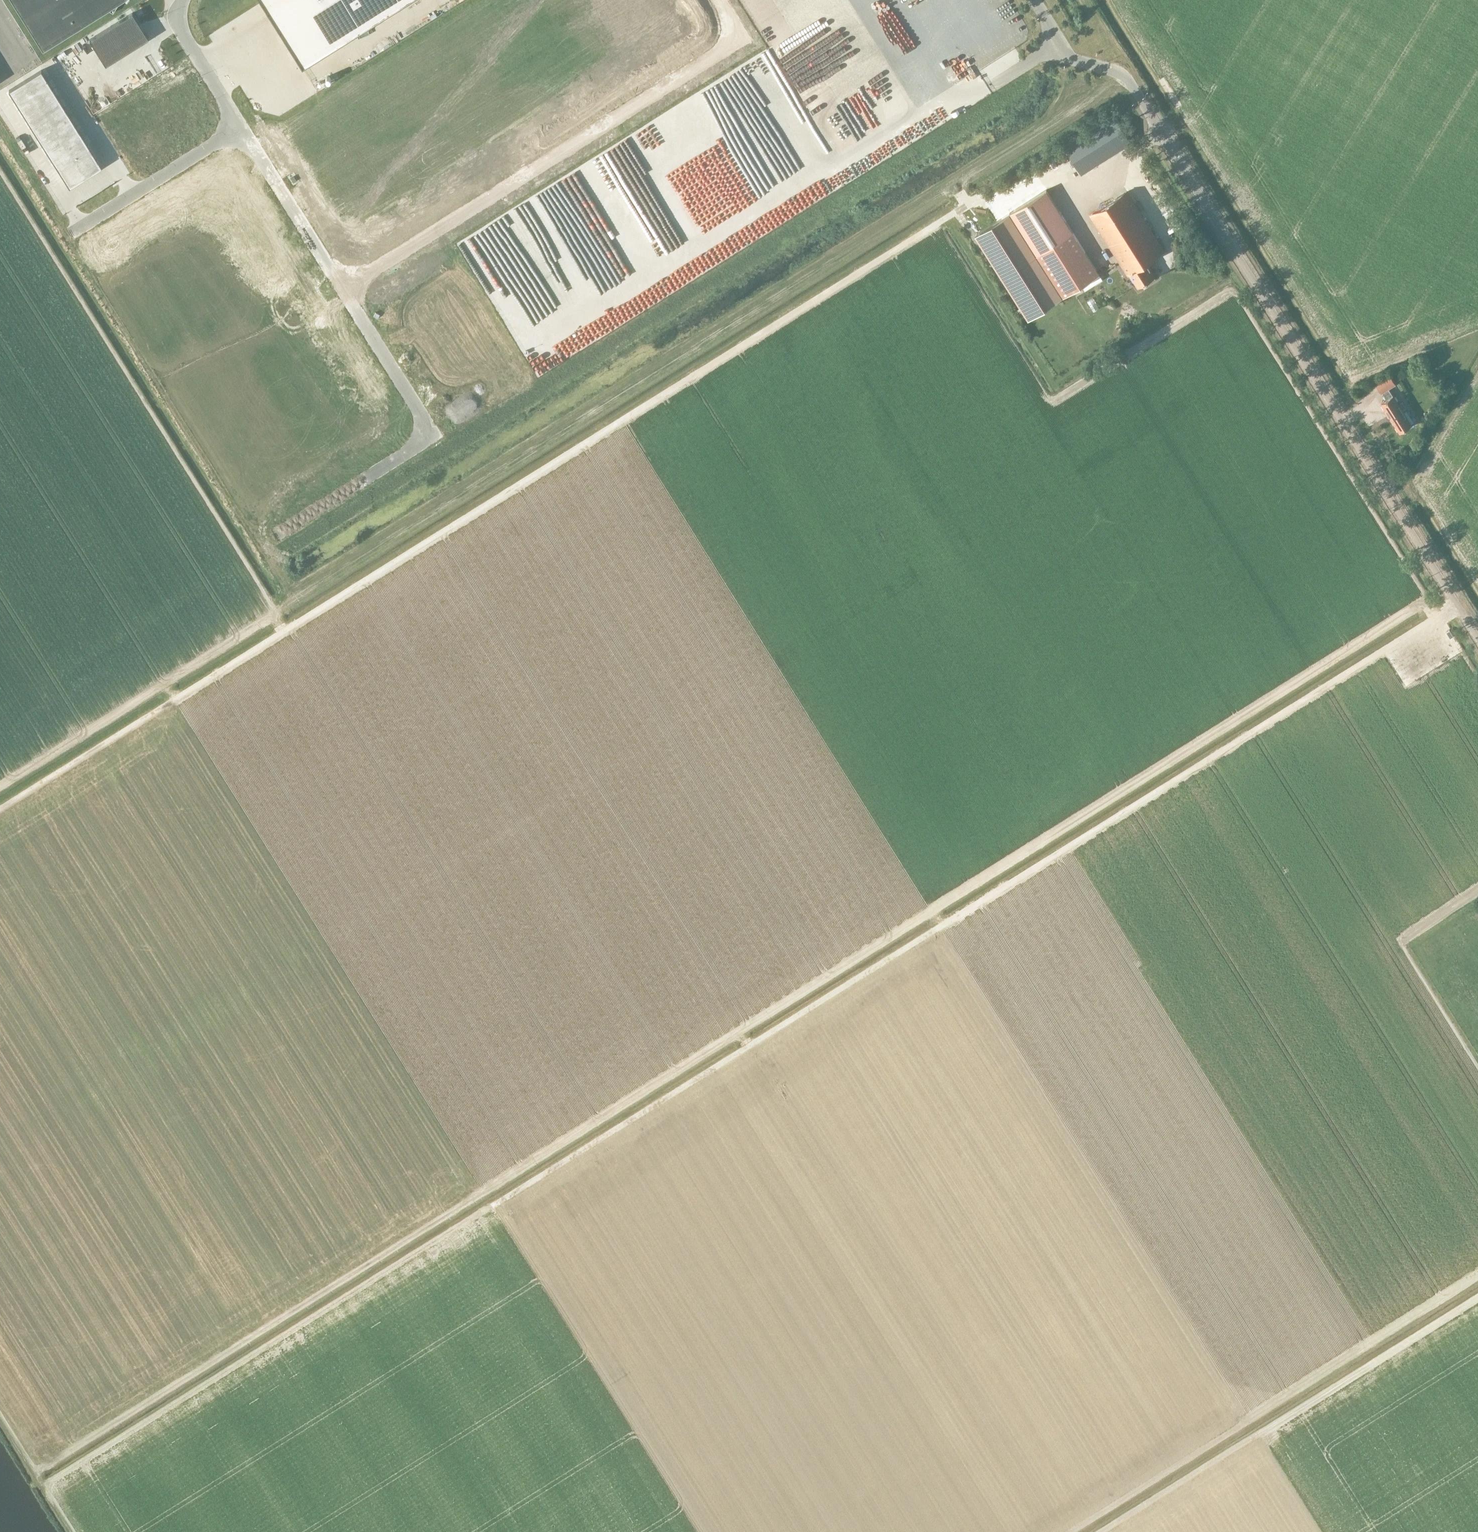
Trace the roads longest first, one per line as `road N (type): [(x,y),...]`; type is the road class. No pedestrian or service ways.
road 1 (track): [(0,809),(967,205),(1000,204)]
road 2 (track): [(281,607),(1127,78)]
road 3 (unclassified): [(1477,638),(1131,83),(1070,59),(1034,0)]
road 4 (unclassified): [(718,0),(742,39),(342,288)]
road 5 (unclassified): [(342,288),(433,436),(274,535)]
road 6 (unclassified): [(70,233),(241,127)]
road 7 (unclassified): [(241,127),(342,288)]
road 8 (unclassified): [(182,0),(180,31),(241,127)]

